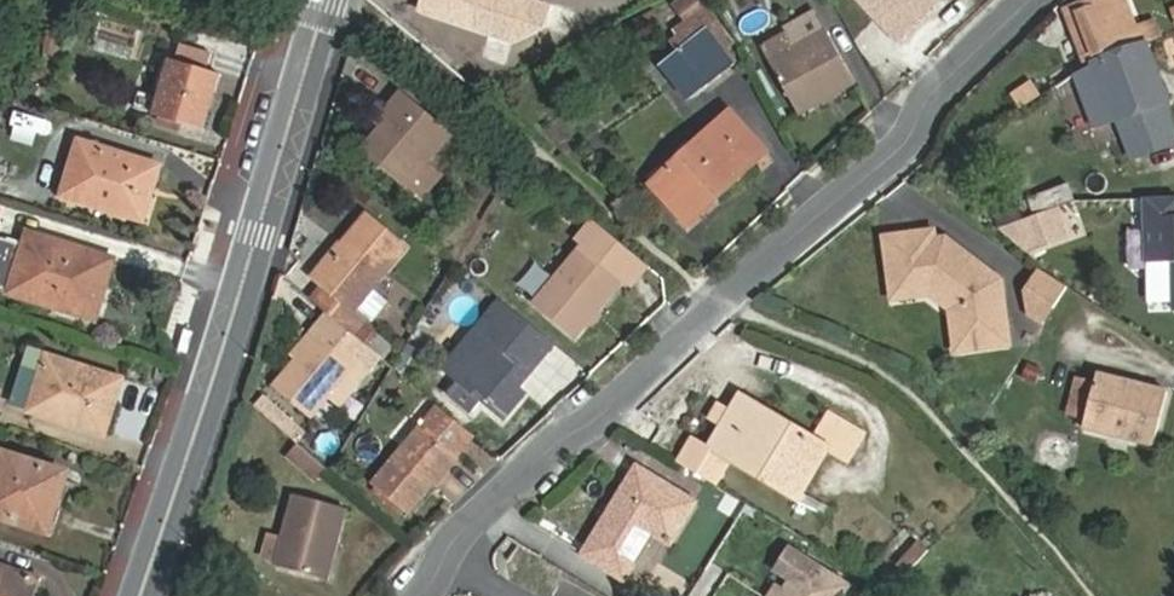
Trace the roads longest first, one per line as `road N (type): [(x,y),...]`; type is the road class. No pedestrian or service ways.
road 1 (residential): [(421,595),(534,462),(880,167),(935,93),(1030,0)]
road 2 (tertiary): [(326,0),(140,595)]

